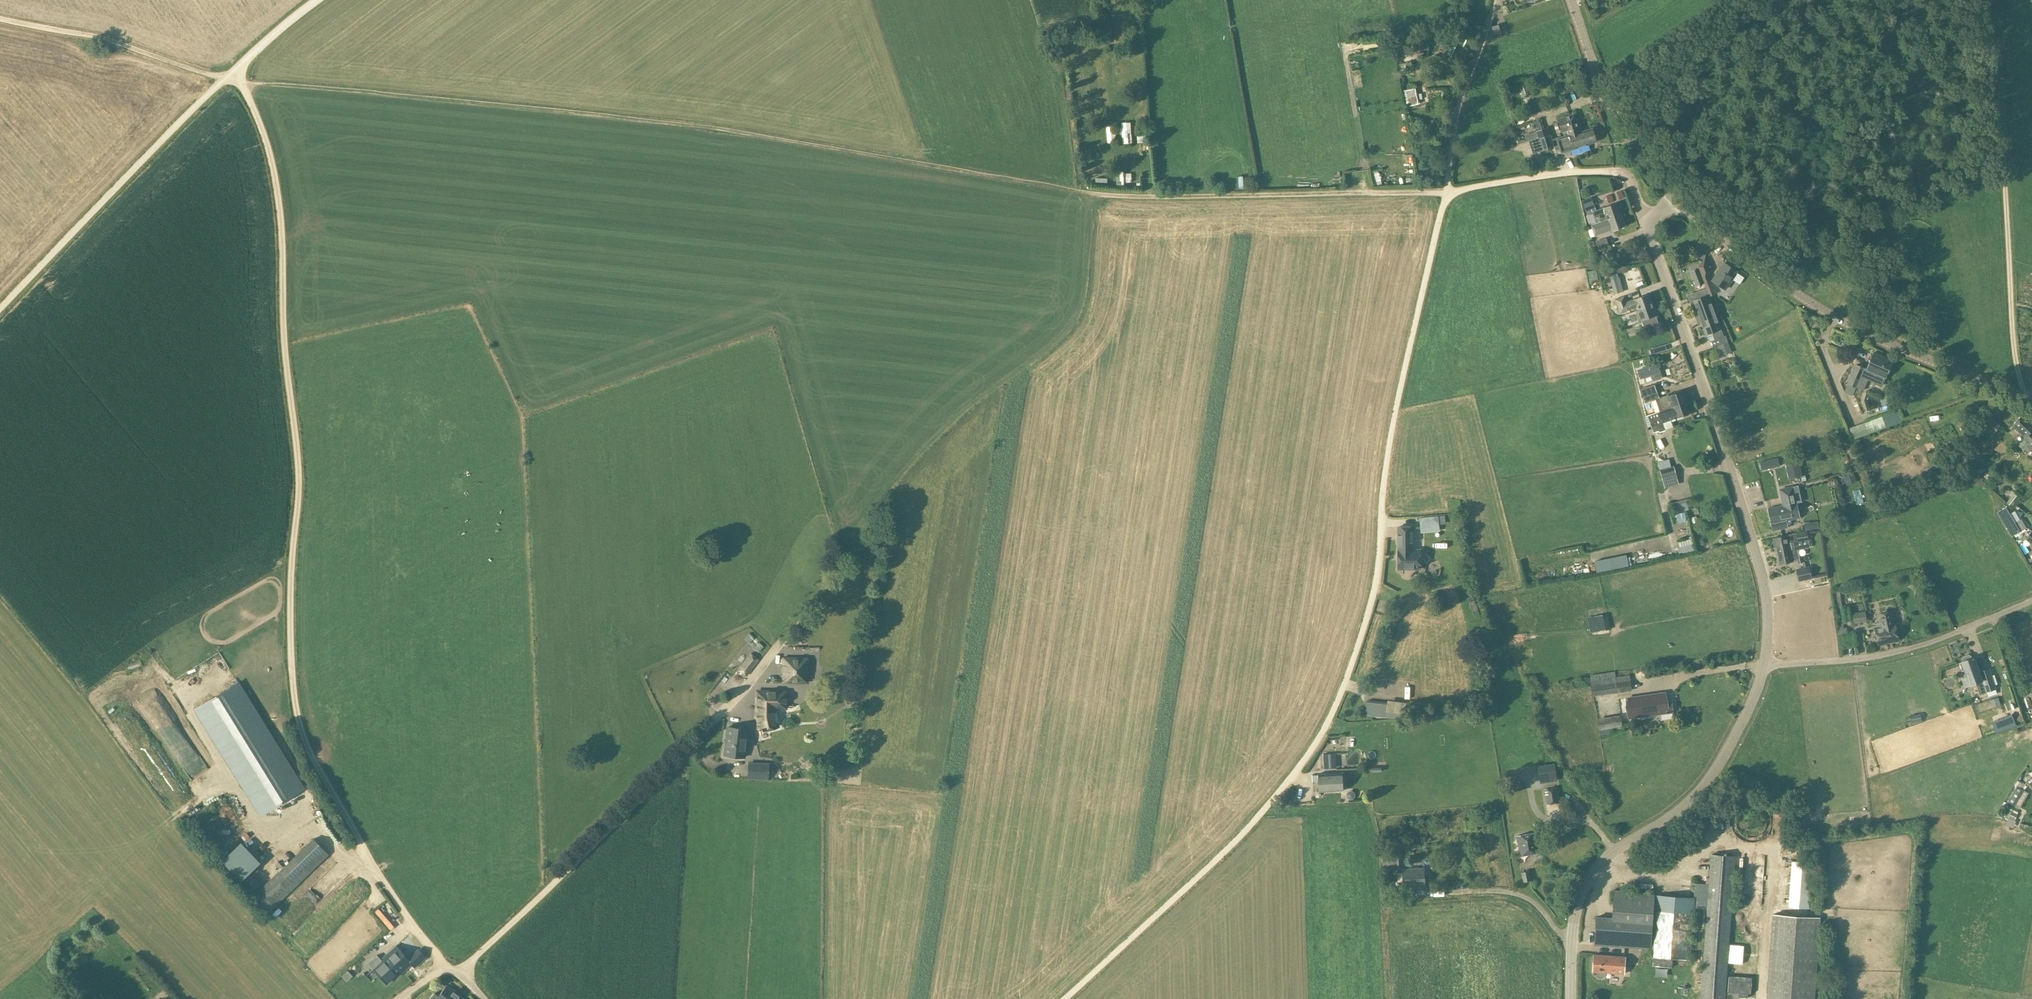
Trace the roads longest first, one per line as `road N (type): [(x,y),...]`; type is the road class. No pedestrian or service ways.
road 1 (track): [(1093,194),(1076,318),(942,427),(857,532),(786,645),(461,976)]
road 2 (track): [(445,970),(388,896),(301,744),(289,567),(298,469),(279,207),(270,153),(242,82)]
road 3 (track): [(1065,998),(1250,827),(1332,723),(1379,574),(1395,419),(1446,192)]
road 4 (track): [(225,78),(615,117),(921,164)]
road 5 (track): [(921,164),(1093,194),(1446,192)]
road 6 (tertiary): [(1767,663),(1765,577),(1651,236),(1649,220),(1672,195)]
road 7 (track): [(322,0),(184,121),(0,318)]
road 8 (tertiary): [(2031,404),(1797,294),(1672,195)]
road 9 (tertiary): [(1571,998),(1576,917),(1587,885),(1608,860),(1706,786),(1767,663)]
road 10 (track): [(2023,399),(1984,0)]
road 11 (track): [(1622,124),(1871,0)]
road 12 (unclassified): [(1767,663),(1912,647),(2031,601)]
road 13 (track): [(1446,192),(1612,170),(1632,180),(1649,220)]
road 14 (track): [(0,21),(225,78)]
road 15 (tertiary): [(1672,195),(1605,94),(1574,0)]
road 16 (track): [(1446,192),(1461,100),(1489,36),(1494,0)]

